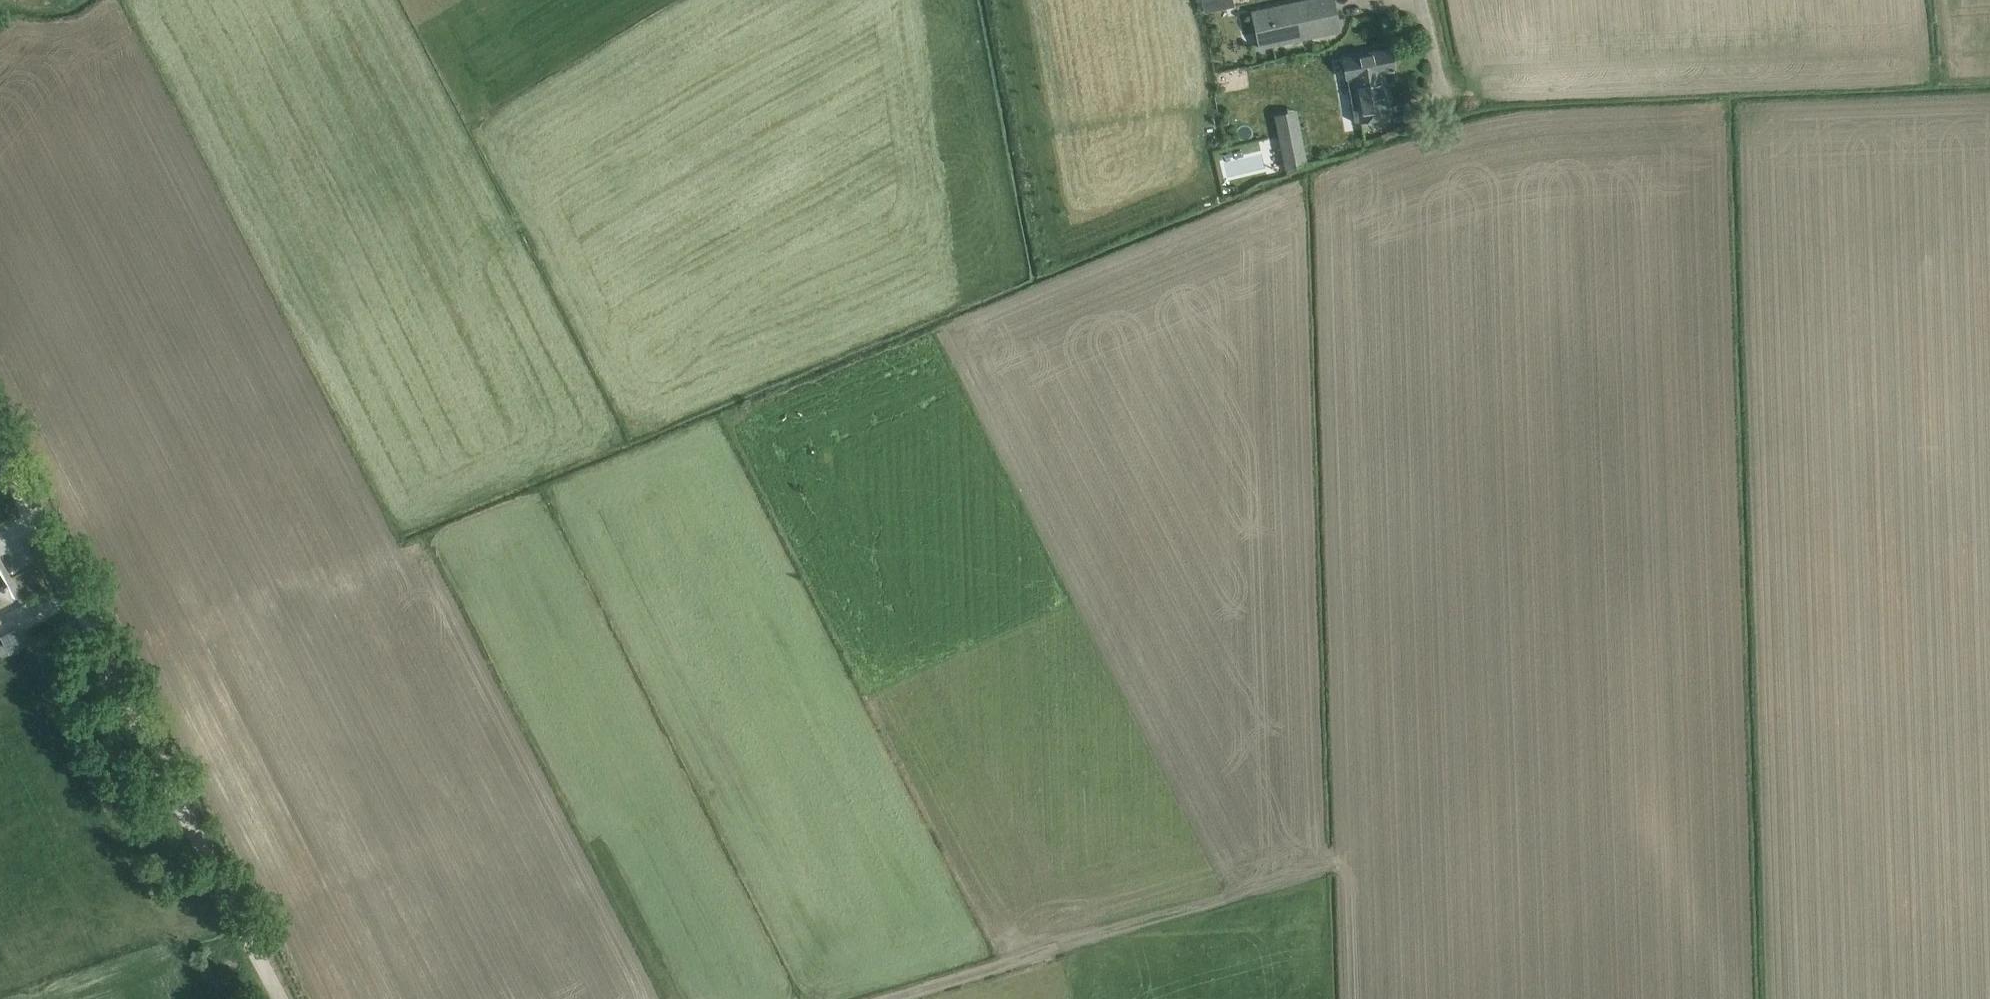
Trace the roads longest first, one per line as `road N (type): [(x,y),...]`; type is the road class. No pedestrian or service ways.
road 1 (track): [(0,453),(277,998)]

